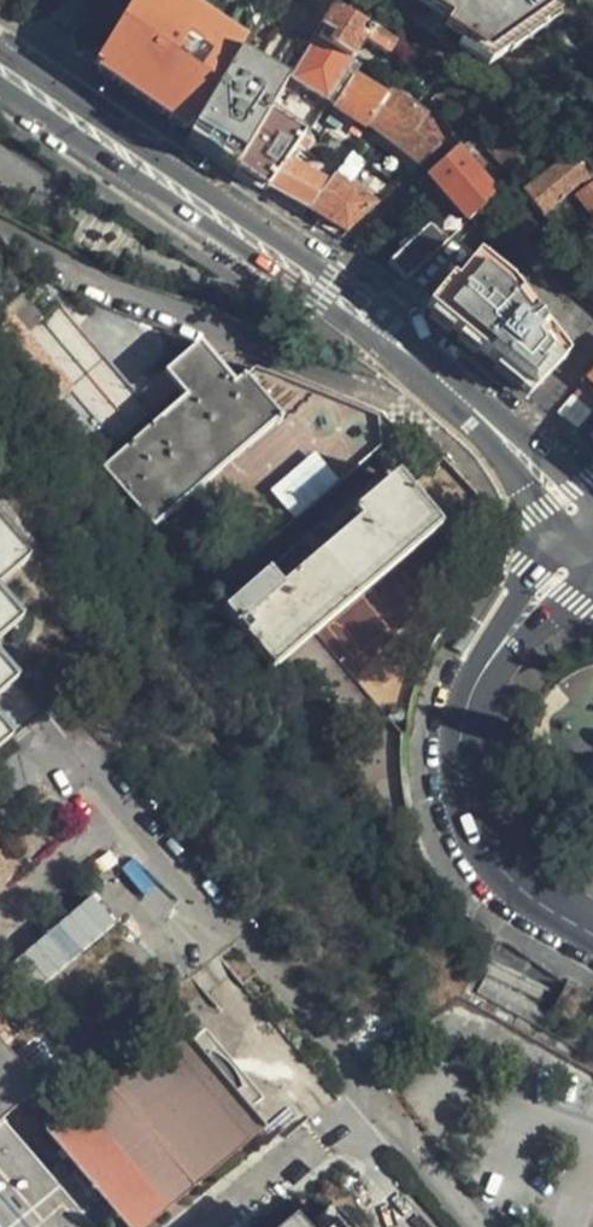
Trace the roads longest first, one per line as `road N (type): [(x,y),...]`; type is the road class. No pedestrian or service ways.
road 1 (secondary): [(592,492),(335,281),(0,50)]
road 2 (secondary): [(0,85),(367,340),(495,456),(564,537)]
road 3 (tertiary): [(561,916),(489,853),(469,817),(458,736),(493,650)]
road 4 (tertiary): [(564,537),(532,570),(493,650)]
road 5 (tertiary): [(493,650),(592,577)]

